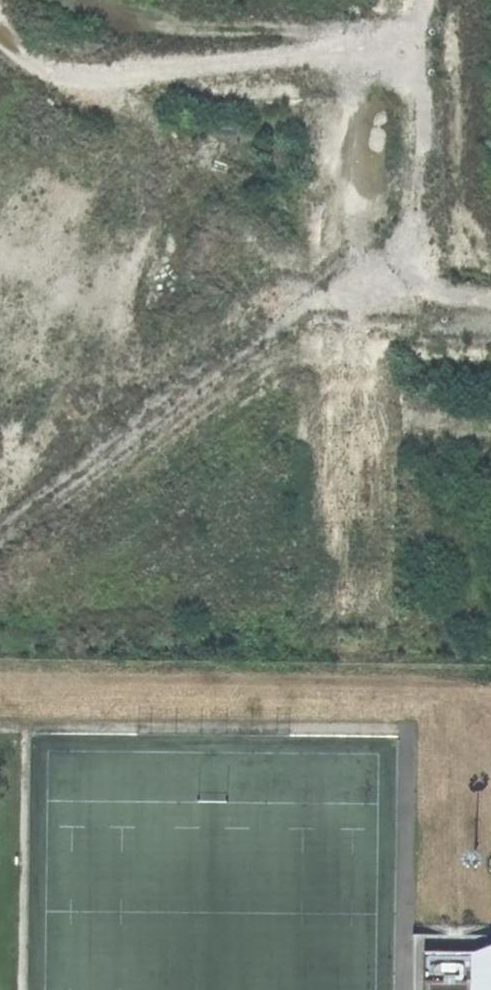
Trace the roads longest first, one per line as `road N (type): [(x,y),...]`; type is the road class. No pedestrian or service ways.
road 1 (unknown): [(344,603),(352,202),(426,0)]

